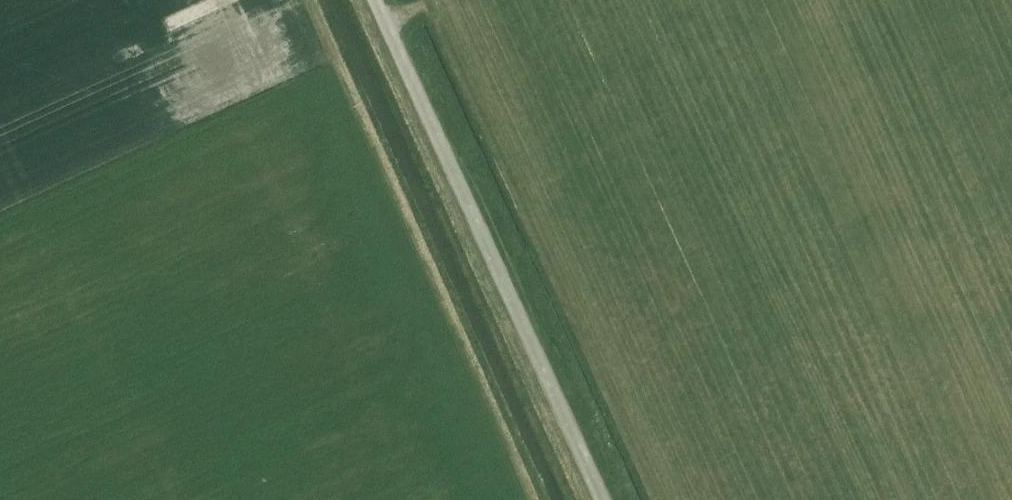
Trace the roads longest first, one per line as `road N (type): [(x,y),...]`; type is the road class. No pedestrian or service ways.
road 1 (unclassified): [(598,499),(371,0)]

